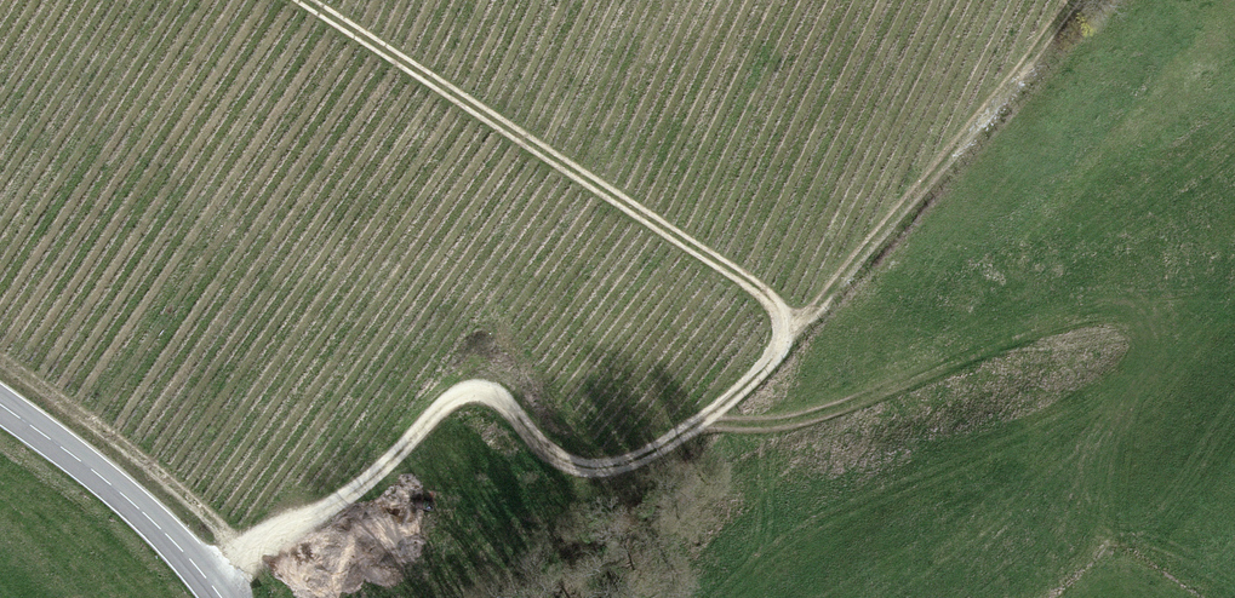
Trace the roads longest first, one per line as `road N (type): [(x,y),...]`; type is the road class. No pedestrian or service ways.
road 1 (track): [(303,0),(759,291),(801,329),(706,423),(626,465),(590,470),(551,456),(501,397),(464,392),(347,495),(204,580)]
road 2 (track): [(801,329),(985,124),(1073,0)]
road 3 (track): [(0,361),(114,440),(244,555)]
road 4 (primary): [(218,597),(171,539),(0,411)]

